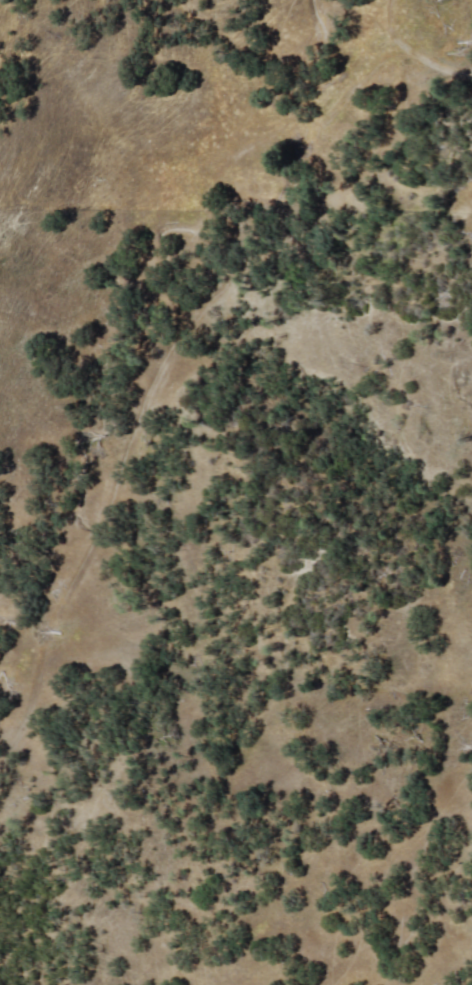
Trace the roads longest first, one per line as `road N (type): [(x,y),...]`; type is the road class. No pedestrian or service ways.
road 1 (residential): [(0,753),(177,338),(237,269),(291,236)]
road 2 (track): [(291,236),(331,193),(471,104)]

